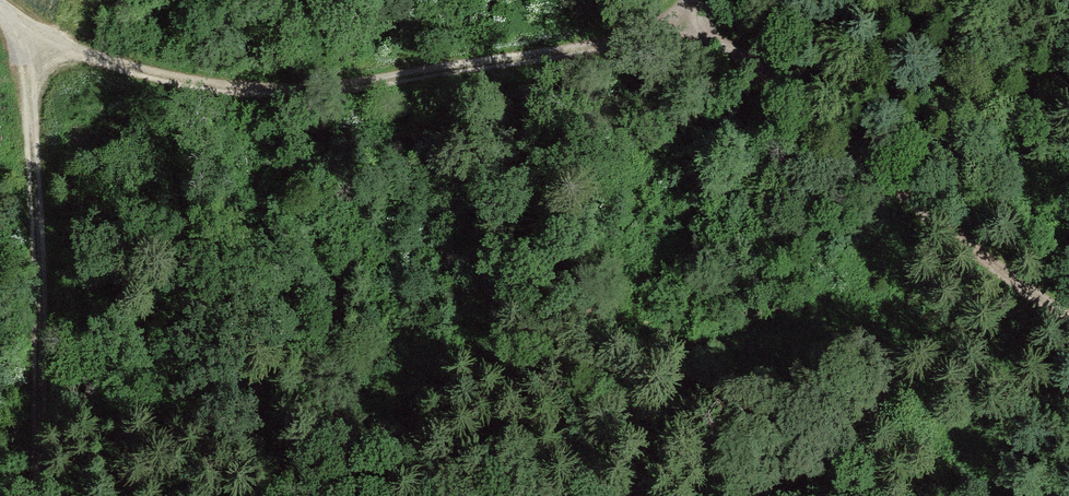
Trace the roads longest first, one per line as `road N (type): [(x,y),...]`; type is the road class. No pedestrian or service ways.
road 1 (track): [(56,44),(224,88),(312,90),(650,38),(694,17)]
road 2 (track): [(694,17),(985,256),(1068,312)]
road 3 (track): [(56,44),(31,100),(51,495)]

